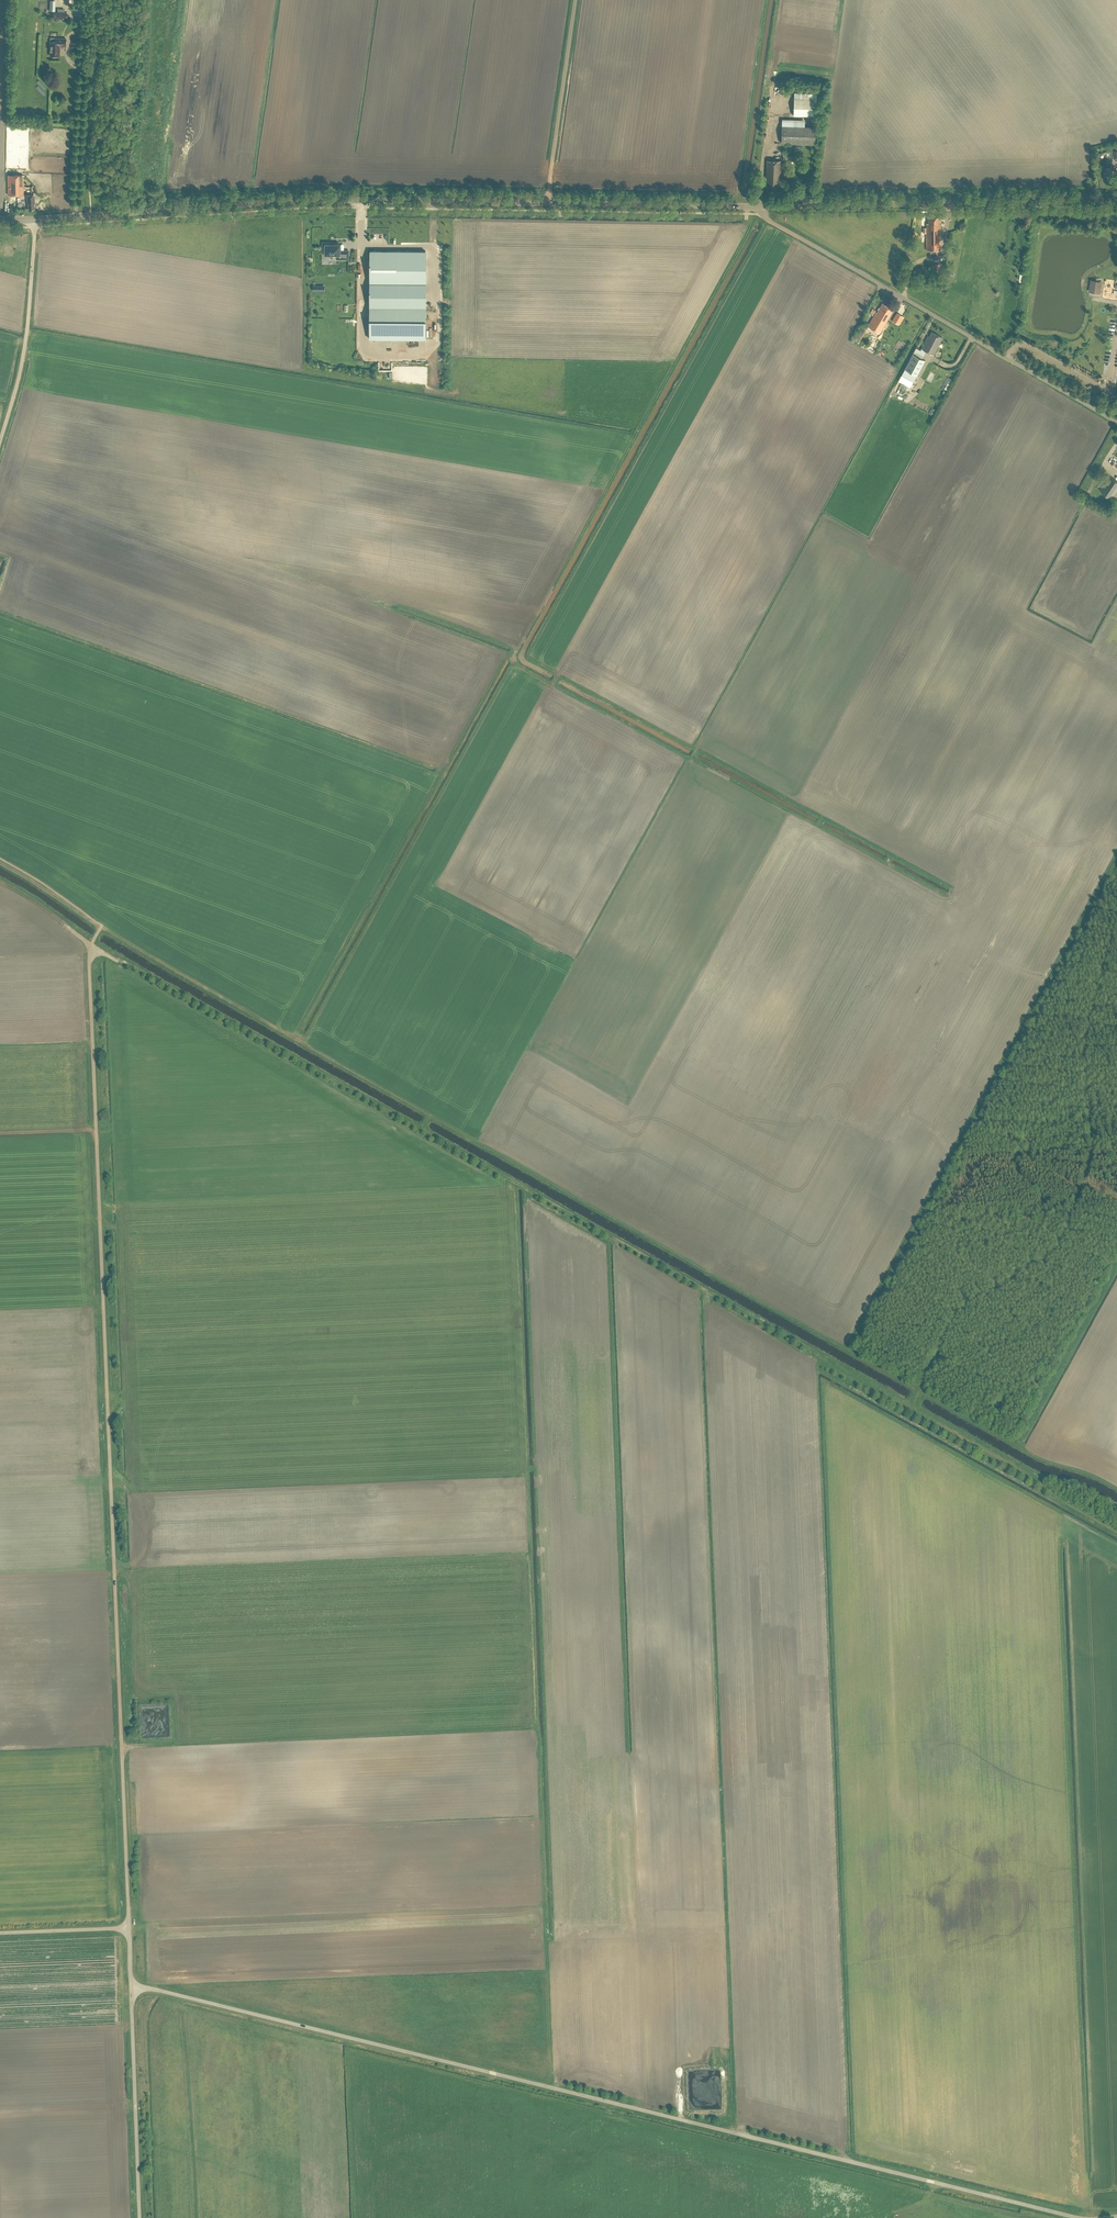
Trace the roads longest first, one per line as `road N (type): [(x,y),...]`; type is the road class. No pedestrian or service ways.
road 1 (track): [(129,1928),(89,956),(101,928)]
road 2 (track): [(1077,2217),(131,1986)]
road 3 (track): [(63,926),(909,1407)]
road 4 (track): [(101,928),(918,1390)]
road 5 (tertiary): [(761,207),(360,199),(0,220)]
road 6 (unclassified): [(1116,423),(770,220),(761,207)]
road 7 (tertiary): [(761,207),(1116,200)]
road 8 (track): [(131,1986),(139,2217)]
road 9 (track): [(0,439),(27,336),(34,227)]
road 10 (track): [(550,202),(579,0)]
road 11 (track): [(909,1407),(1048,1486)]
road 12 (track): [(0,1933),(129,1928)]

